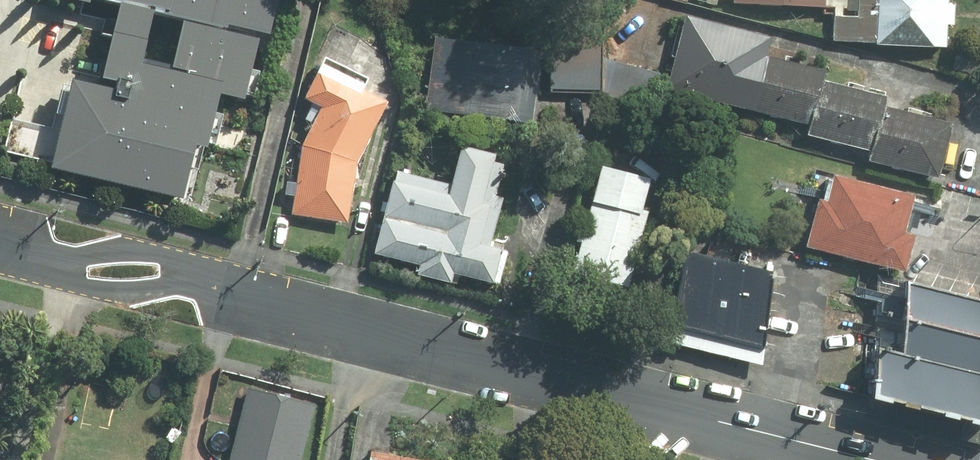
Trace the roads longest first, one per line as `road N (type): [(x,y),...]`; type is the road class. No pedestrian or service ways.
road 1 (secondary): [(0,241),(872,459)]

